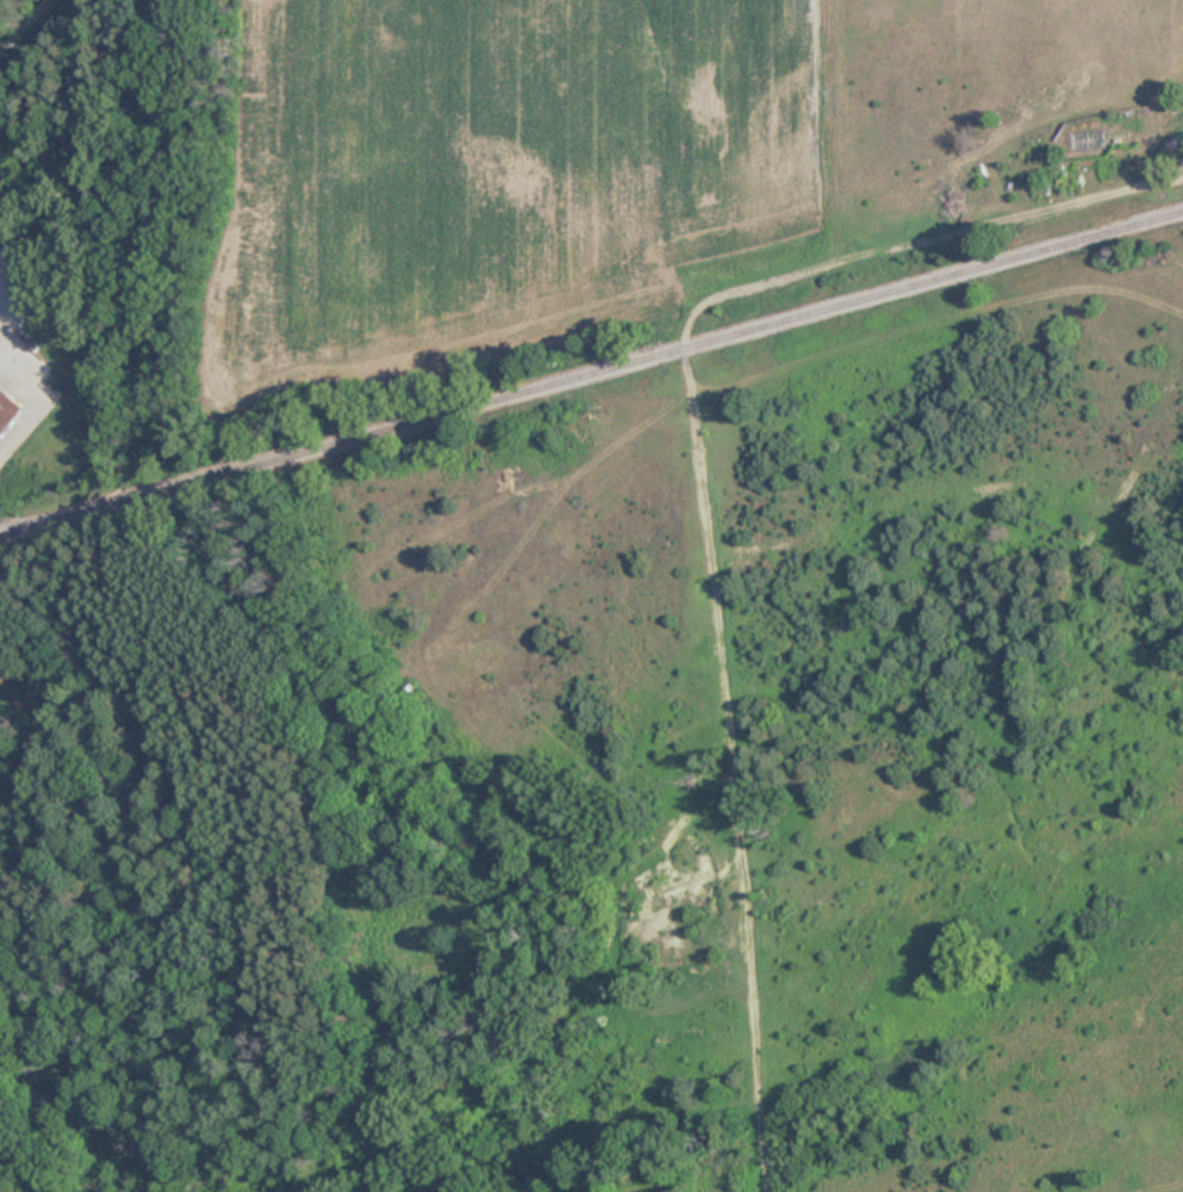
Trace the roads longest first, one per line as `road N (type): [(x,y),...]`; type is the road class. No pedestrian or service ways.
road 1 (track): [(767,1191),(683,347),(692,313),(727,294),(1182,176)]

